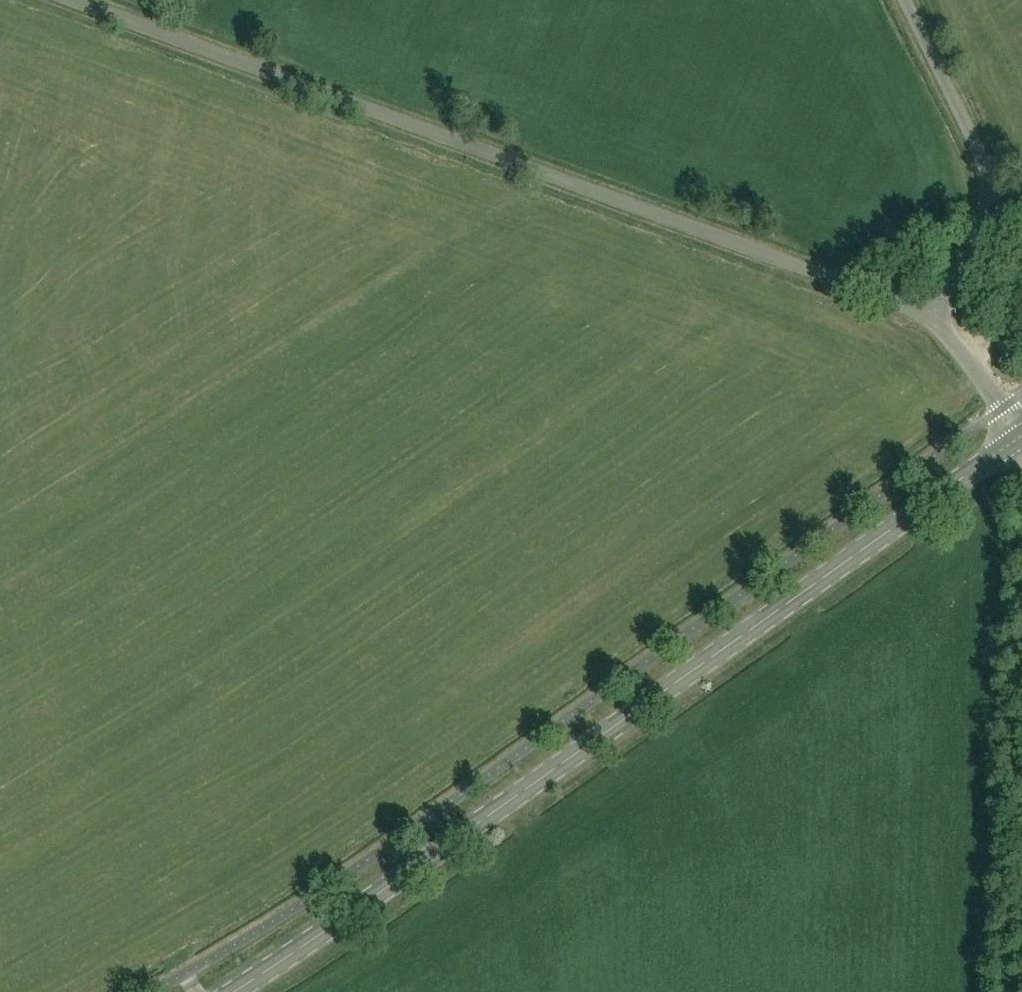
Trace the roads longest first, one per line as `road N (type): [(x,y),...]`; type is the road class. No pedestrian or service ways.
road 1 (tertiary): [(234,991),(1021,436)]
road 2 (unclassified): [(929,316),(72,0)]
road 3 (unclassified): [(929,316),(981,235),(987,183),(905,0)]
road 4 (unclassified): [(1021,436),(929,316)]

